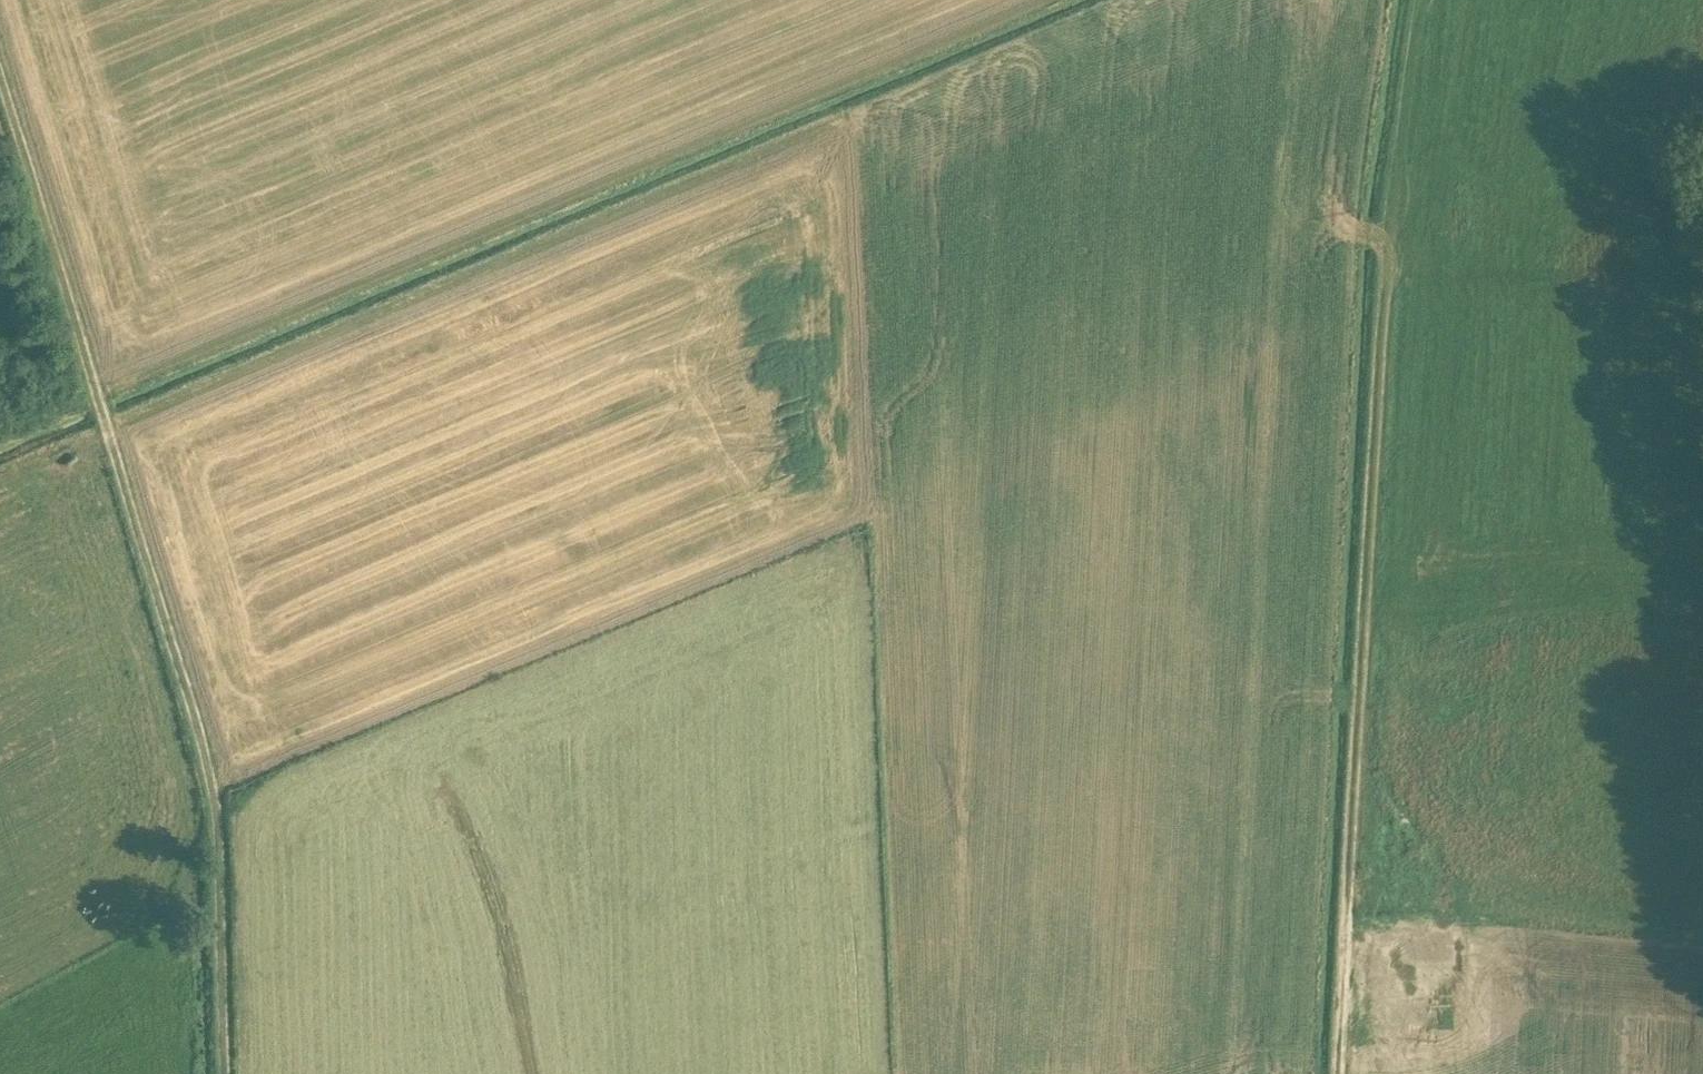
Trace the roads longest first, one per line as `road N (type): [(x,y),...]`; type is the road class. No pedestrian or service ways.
road 1 (track): [(226,1073),(220,807),(41,209),(18,182),(0,123)]
road 2 (track): [(1337,1073),(1388,198)]

